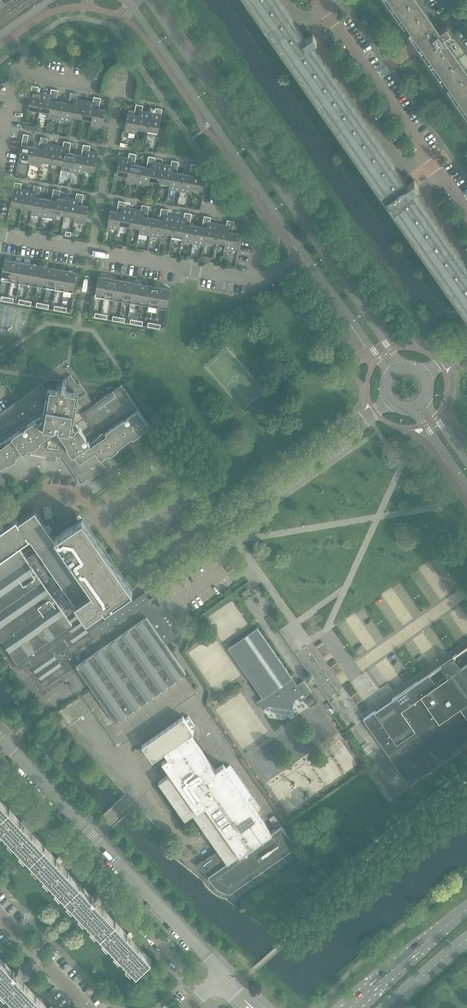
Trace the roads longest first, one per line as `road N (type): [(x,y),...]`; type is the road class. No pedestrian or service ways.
road 1 (secondary): [(403,367),(149,0)]
road 2 (residential): [(85,500),(132,567),(148,570),(391,402)]
road 3 (residential): [(223,974),(0,738)]
road 4 (residential): [(306,258),(276,278),(251,280),(0,236)]
road 5 (secondary): [(127,0),(306,258)]
road 6 (residential): [(0,772),(206,992)]
road 7 (residential): [(466,213),(318,0)]
road 8 (secondary): [(466,910),(351,1007)]
road 9 (secondary): [(306,258),(390,375)]
road 10 (residential): [(87,1007),(0,916)]

